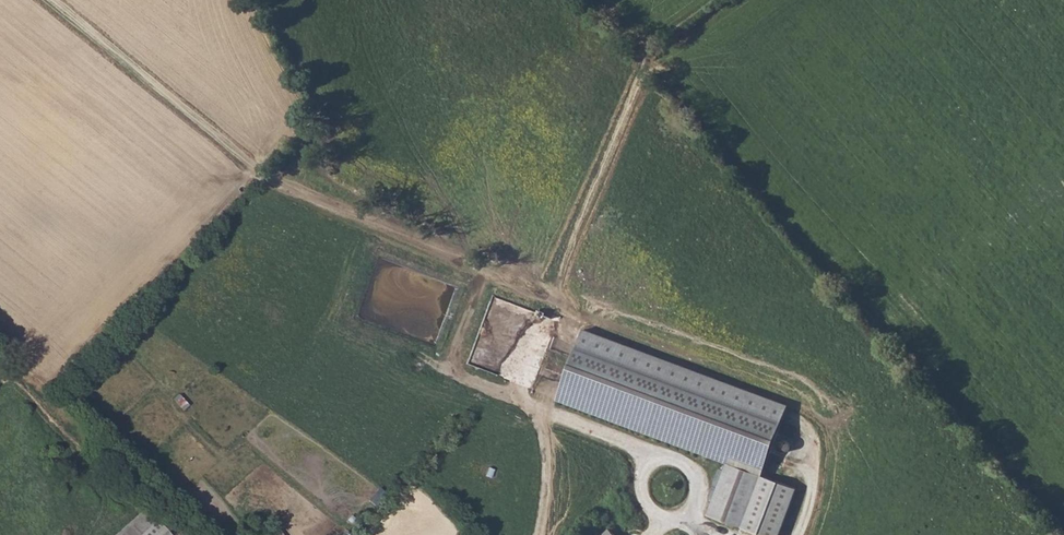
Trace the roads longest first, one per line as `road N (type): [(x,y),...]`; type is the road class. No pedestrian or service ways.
road 1 (track): [(801,534),(847,397),(263,176),(48,0)]
road 2 (track): [(700,534),(692,512),(703,474),(442,373)]

